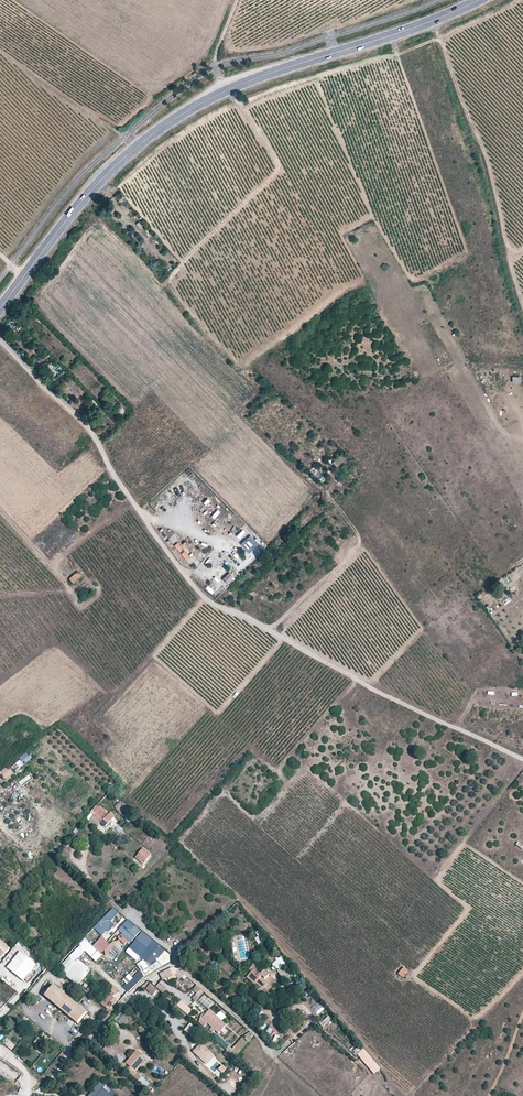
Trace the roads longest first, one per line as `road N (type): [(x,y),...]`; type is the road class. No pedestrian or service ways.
road 1 (track): [(0,335),(92,430),(114,475),(207,599),(522,759)]
road 2 (secondary): [(0,309),(93,189),(186,112),(478,0)]
road 3 (unclassified): [(36,1095),(142,985)]

